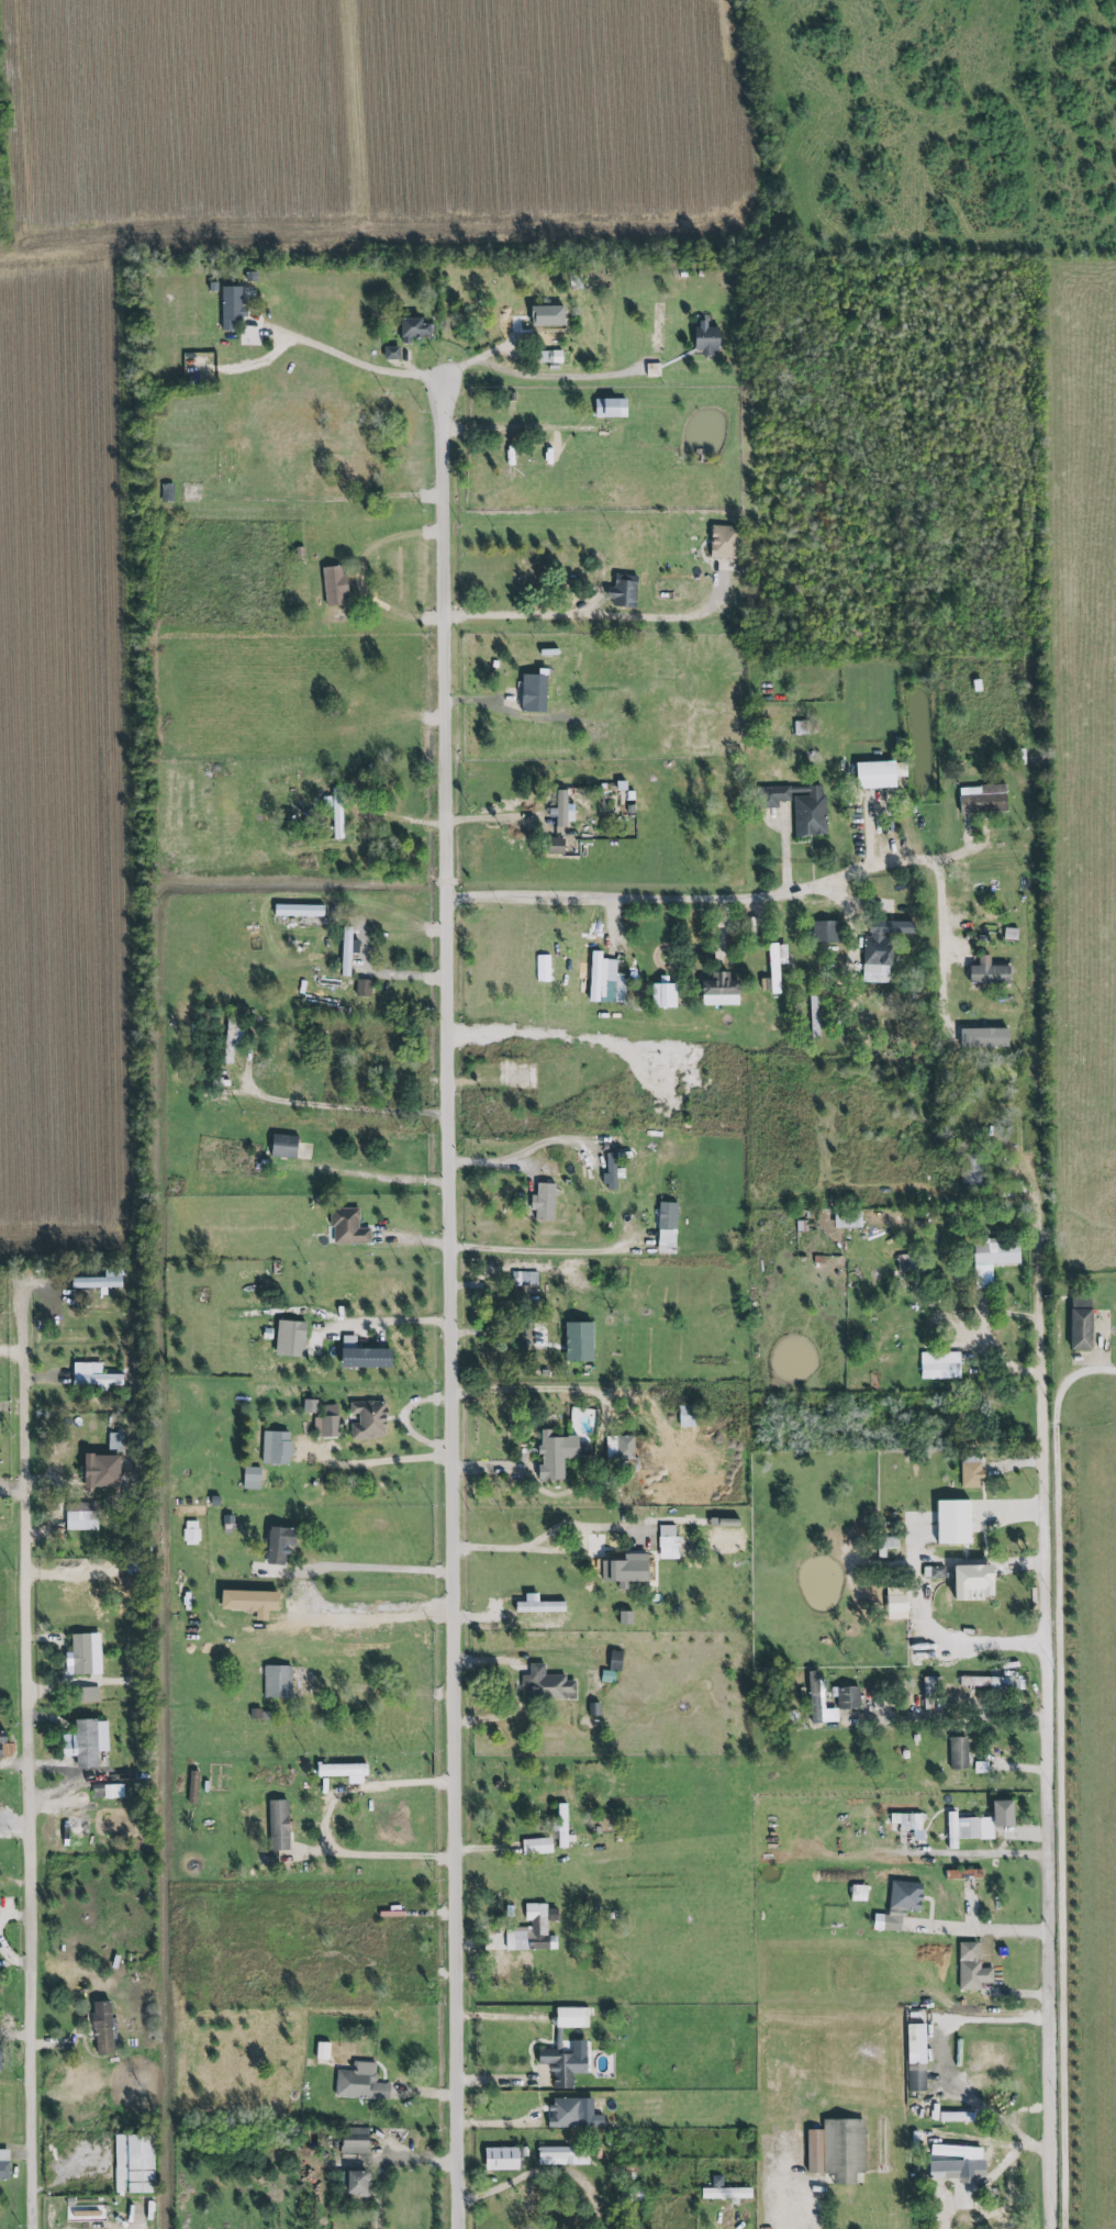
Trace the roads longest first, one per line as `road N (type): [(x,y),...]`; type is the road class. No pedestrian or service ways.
road 1 (residential): [(457,2228),(439,371)]
road 2 (residential): [(1059,2228),(1048,1272)]
road 3 (residential): [(30,2228),(22,1339)]
road 4 (residential): [(0,262),(207,260)]

